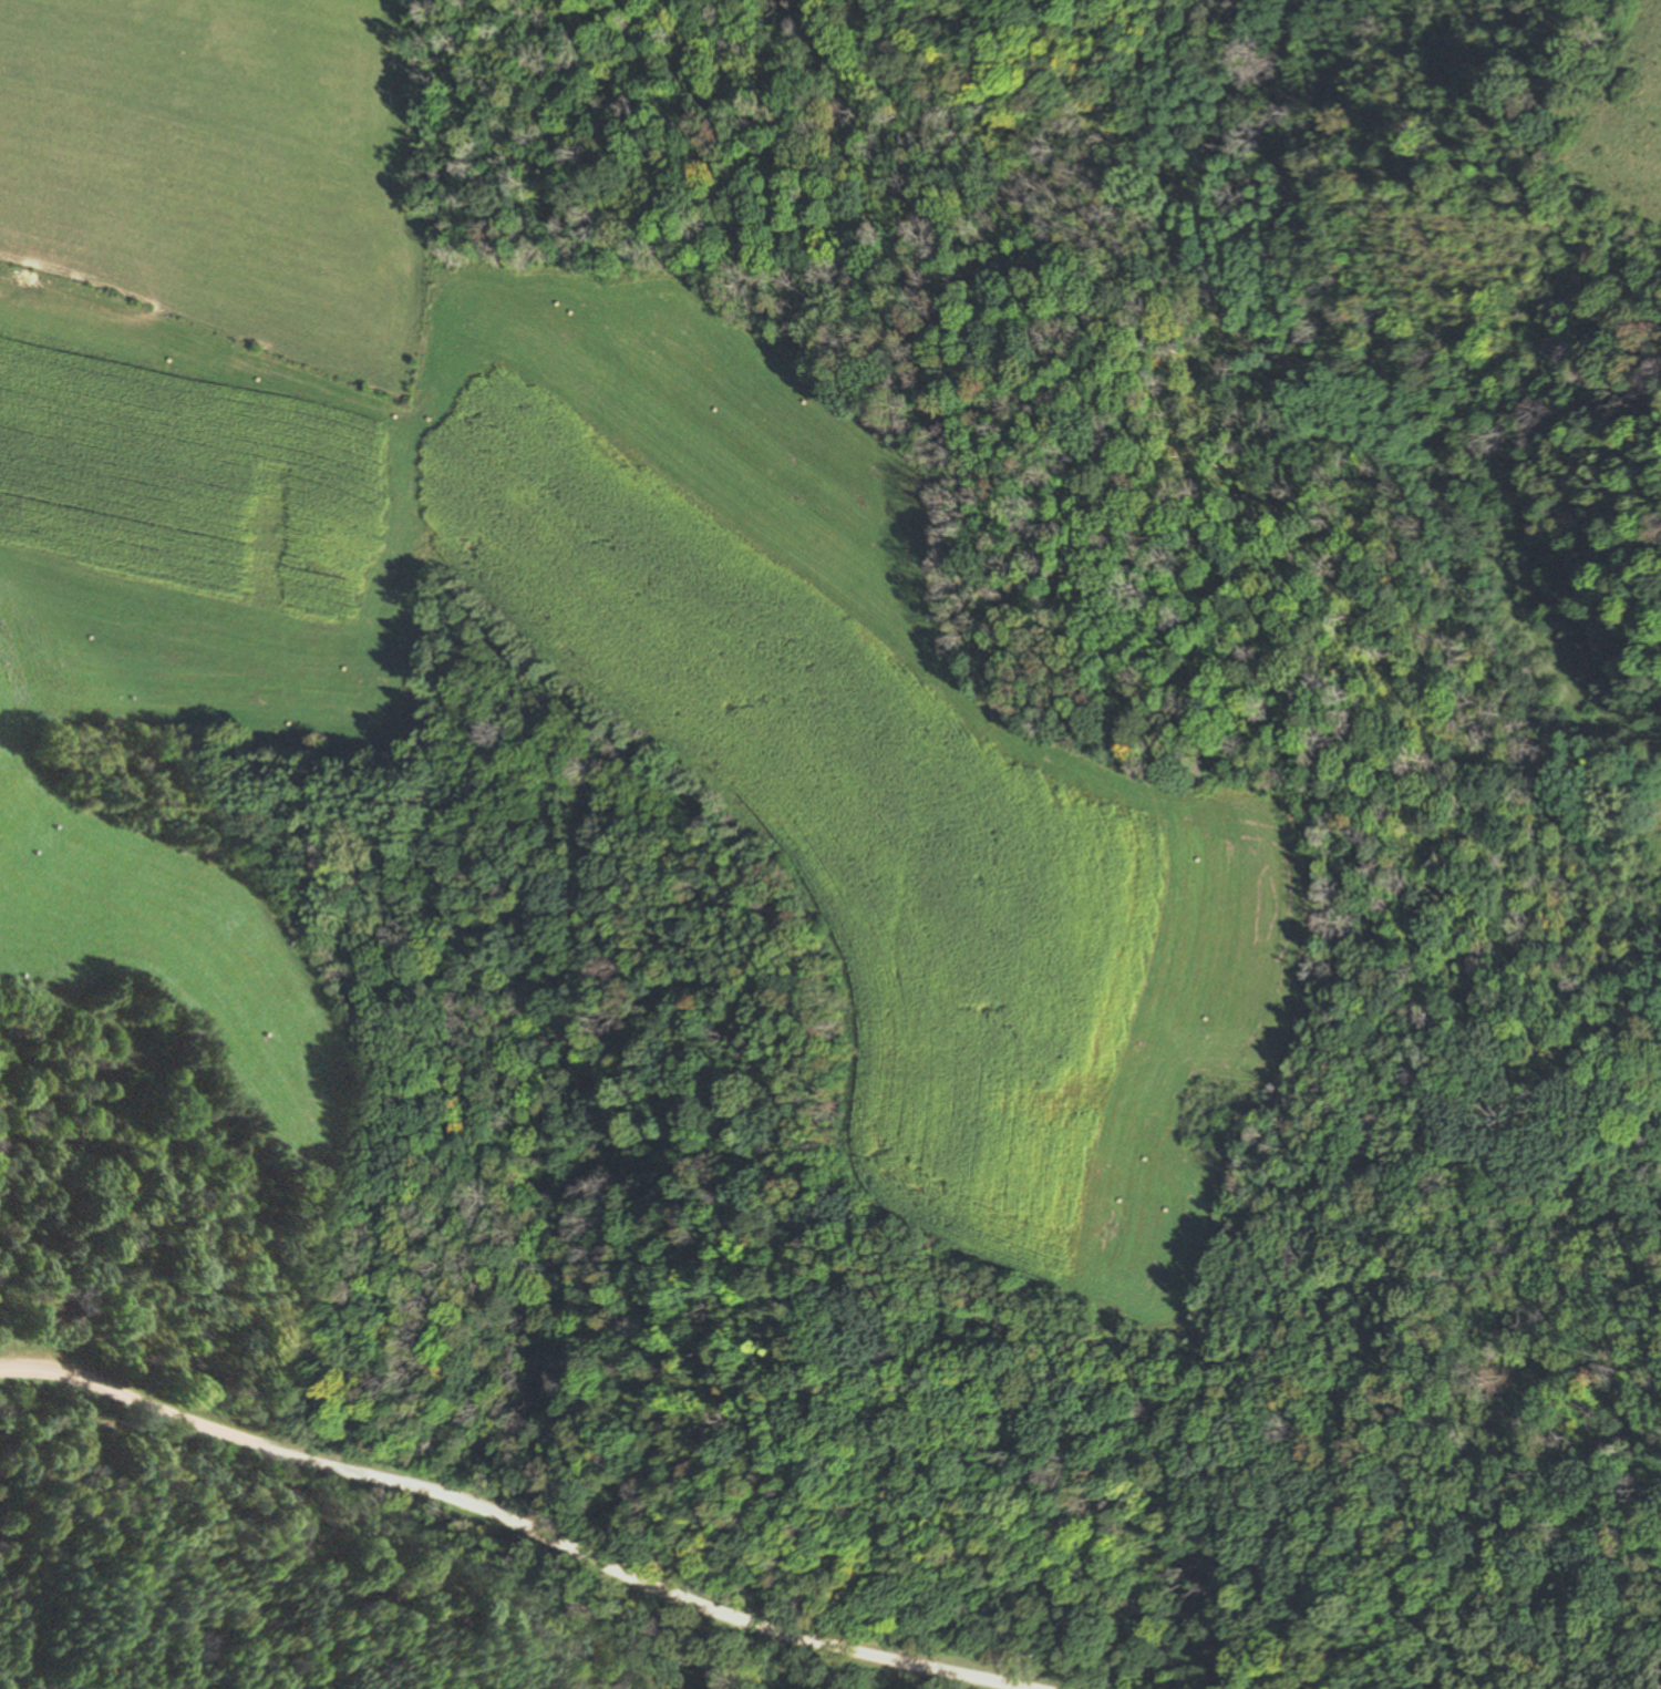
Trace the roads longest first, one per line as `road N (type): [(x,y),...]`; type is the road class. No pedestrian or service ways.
road 1 (residential): [(1016,1688),(754,1631),(462,1499),(319,1466),(61,1376),(0,1368)]

